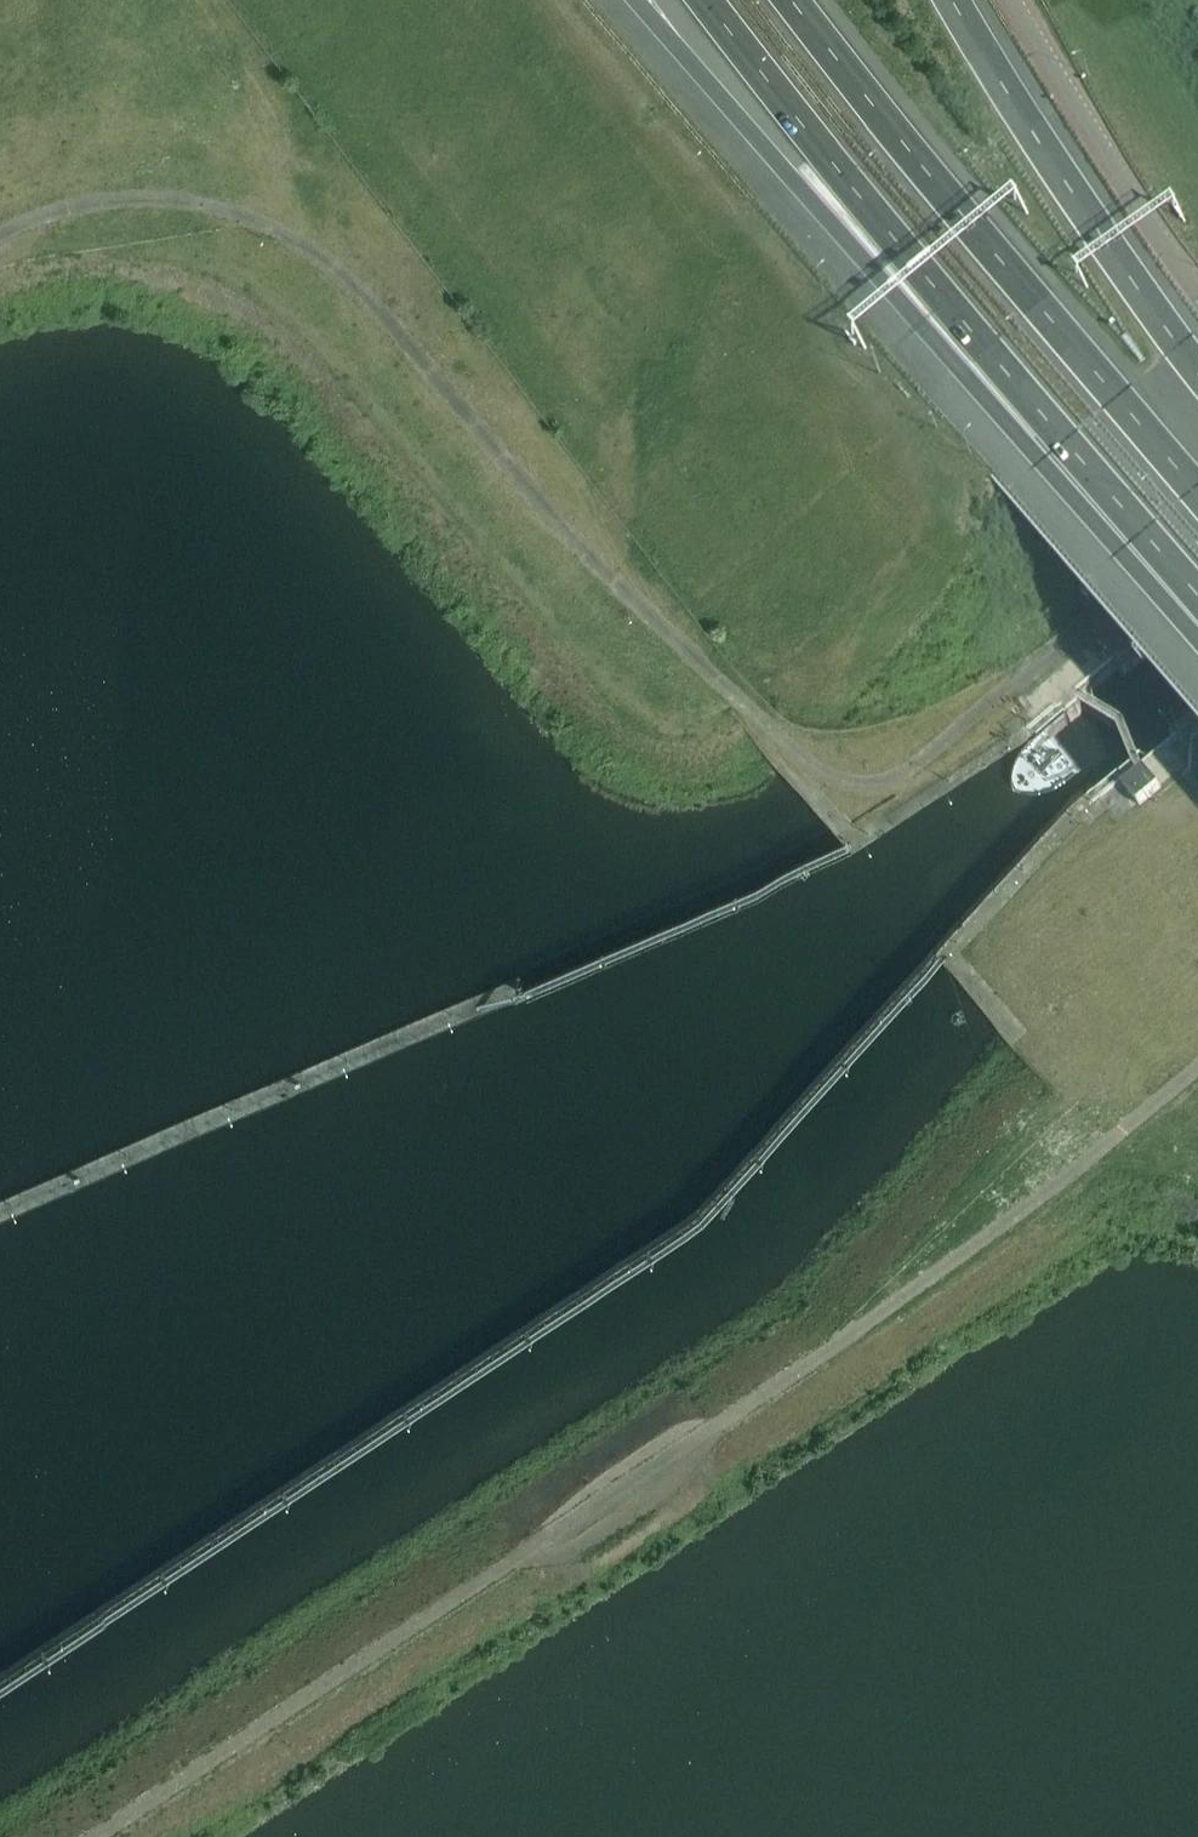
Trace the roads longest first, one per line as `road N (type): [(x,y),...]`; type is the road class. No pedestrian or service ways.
road 1 (unclassified): [(1197,538),(926,764),(899,776),(852,771),(742,699),(688,653),(546,510),(355,283),(297,242),(208,206),(135,198),(55,213),(0,236)]
road 2 (motorway): [(635,0),(1105,537),(1197,615)]
road 3 (motorway): [(707,0),(831,162),(1197,603)]
road 4 (motorway): [(1197,498),(793,0)]
road 5 (motorway): [(1197,374),(955,0)]
road 6 (unclassified): [(1197,288),(1012,0)]

